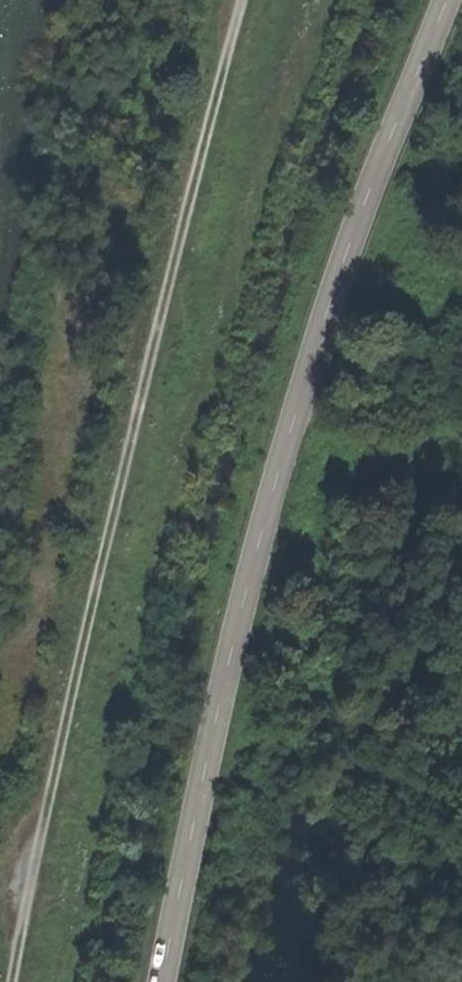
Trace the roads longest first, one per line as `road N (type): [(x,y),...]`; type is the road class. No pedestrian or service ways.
road 1 (tertiary): [(159,981),(182,847),(293,418),(358,216),(446,0)]
road 2 (track): [(243,0),(141,367),(14,981)]

